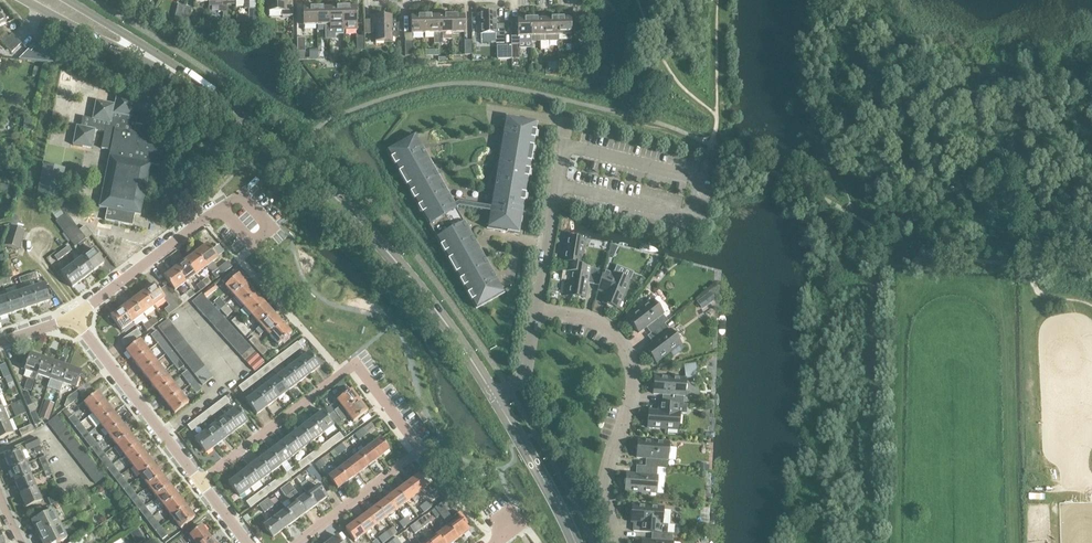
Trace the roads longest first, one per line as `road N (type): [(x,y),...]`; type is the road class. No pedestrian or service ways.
road 1 (residential): [(296,542),(421,450),(355,364),(198,482)]
road 2 (secondary): [(495,397),(428,296),(346,207),(193,84)]
road 3 (residential): [(536,312),(595,323),(628,359),(631,396),(604,487),(616,542)]
road 4 (residential): [(198,482),(72,318)]
road 5 (secondary): [(26,0),(193,84)]
road 6 (residential): [(536,312),(565,148)]
road 7 (secondary): [(576,542),(495,397)]
road 8 (residential): [(72,318),(202,221)]
road 9 (secondary): [(193,84),(68,0)]

